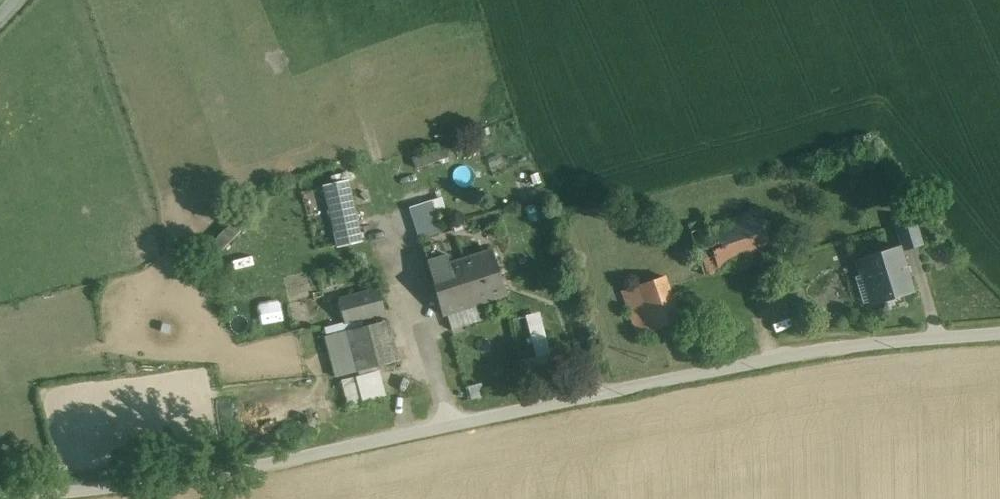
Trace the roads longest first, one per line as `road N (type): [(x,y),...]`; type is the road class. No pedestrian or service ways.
road 1 (unclassified): [(0,498),(207,476),(821,350),(999,335)]

